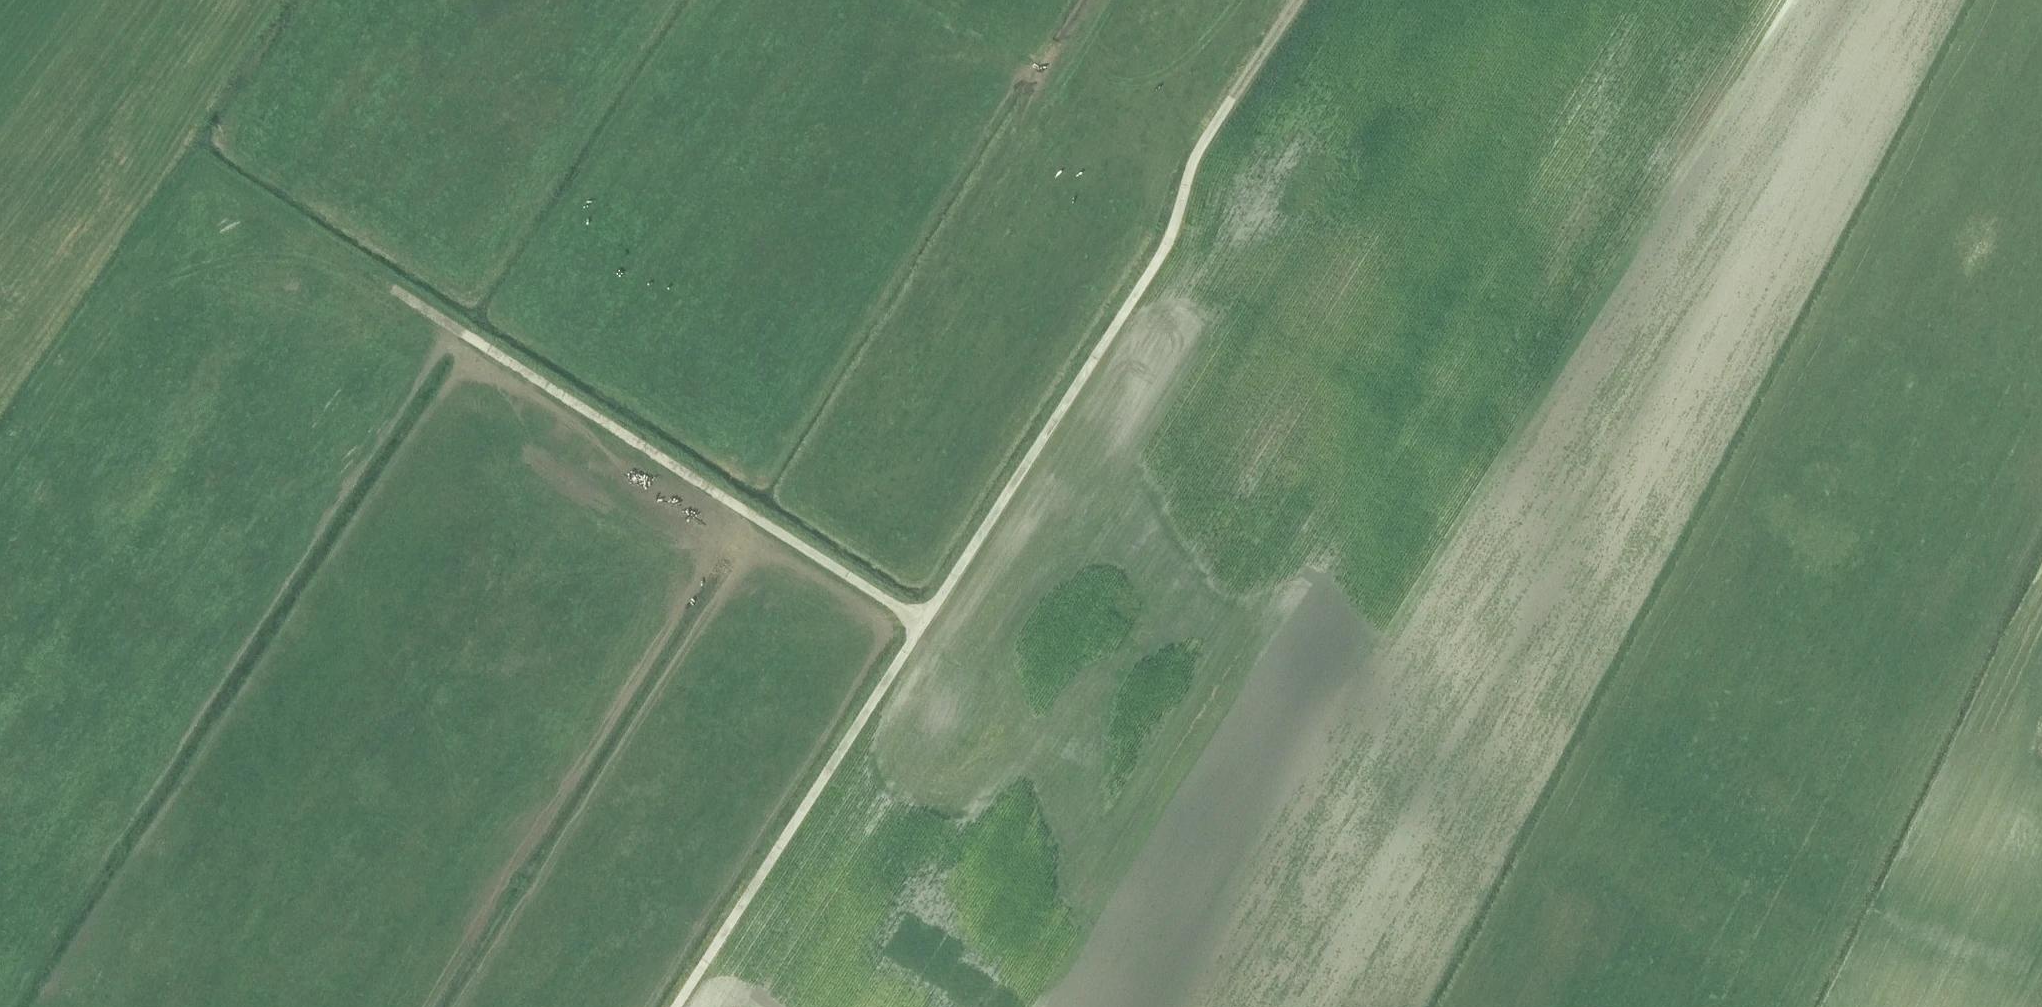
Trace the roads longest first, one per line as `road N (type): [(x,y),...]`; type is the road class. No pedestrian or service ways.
road 1 (track): [(678,1006),(927,622),(394,287)]
road 2 (track): [(927,622),(1172,234),(1199,154),(1294,0)]
road 3 (track): [(921,0),(1065,95)]

